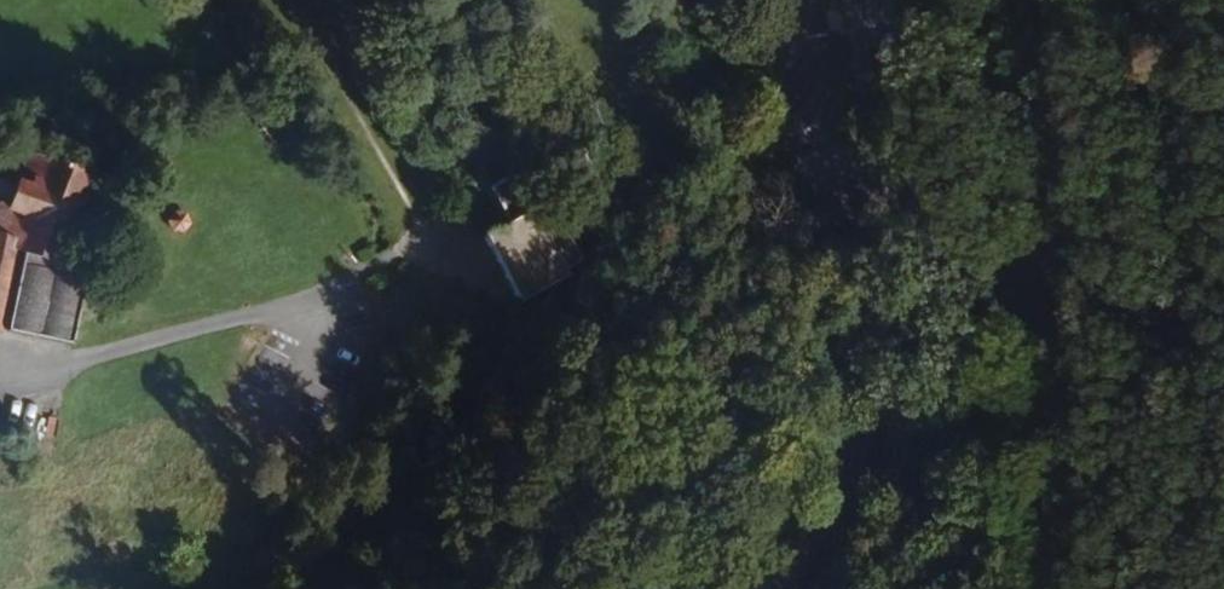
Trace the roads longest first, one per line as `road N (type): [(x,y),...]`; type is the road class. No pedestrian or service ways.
road 1 (secondary): [(1036,0),(1076,164),(1057,507),(1065,588)]

